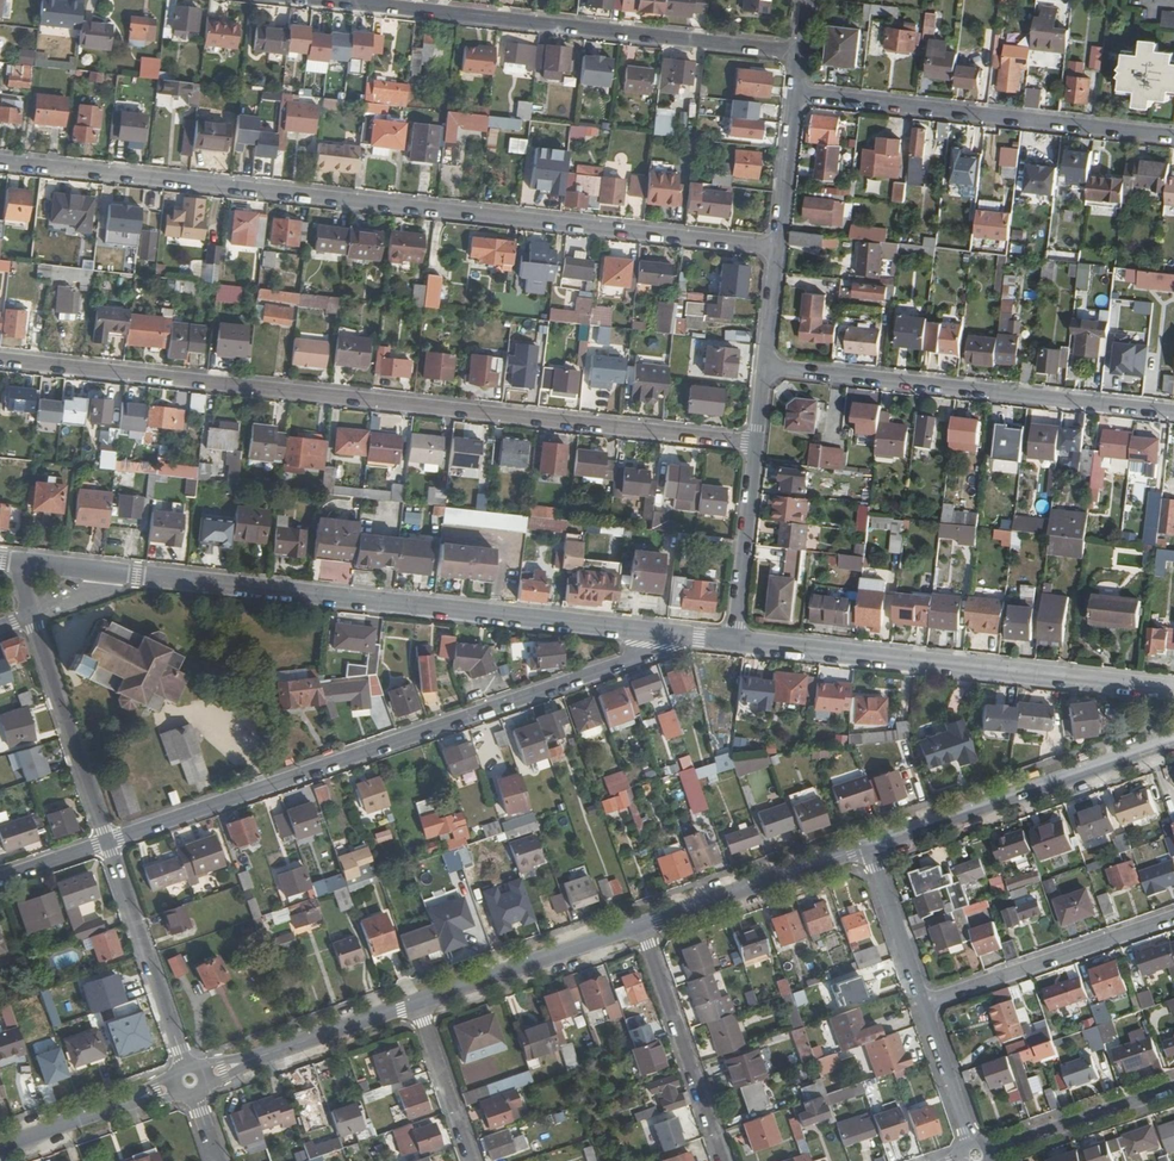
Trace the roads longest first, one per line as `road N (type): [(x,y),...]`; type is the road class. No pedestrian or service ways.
road 1 (residential): [(777,247),(0,162)]
road 2 (residential): [(756,442),(0,359)]
road 3 (residential): [(107,842),(635,659),(654,632)]
road 4 (tertiary): [(113,573),(654,632)]
road 5 (residential): [(339,0),(800,54)]
road 6 (tertiary): [(736,642),(1173,689)]
road 7 (residential): [(764,367),(1173,412)]
road 8 (residential): [(796,93),(1173,136)]
road 9 (tertiary): [(868,846),(1173,741)]
road 10 (residential): [(923,1005),(1173,918)]
road 11 (residential): [(107,842),(191,1081)]
road 12 (residential): [(724,1160),(644,924)]
road 13 (tertiary): [(191,1081),(419,1001)]
road 14 (residential): [(29,616),(107,842)]
road 15 (tertiary): [(419,1001),(644,924)]
road 16 (tertiary): [(644,924),(868,846)]
road 17 (tertiary): [(191,1081),(0,1147)]
road 18 (residential): [(756,442),(736,642)]
road 19 (residential): [(988,1152),(1173,1087)]
road 20 (residential): [(868,846),(923,1005)]
road 21 (residential): [(472,1160),(419,1001)]
road 22 (residential): [(796,93),(777,247)]
road 23 (residential): [(923,1005),(974,1144)]
road 24 (residential): [(777,247),(764,367)]

